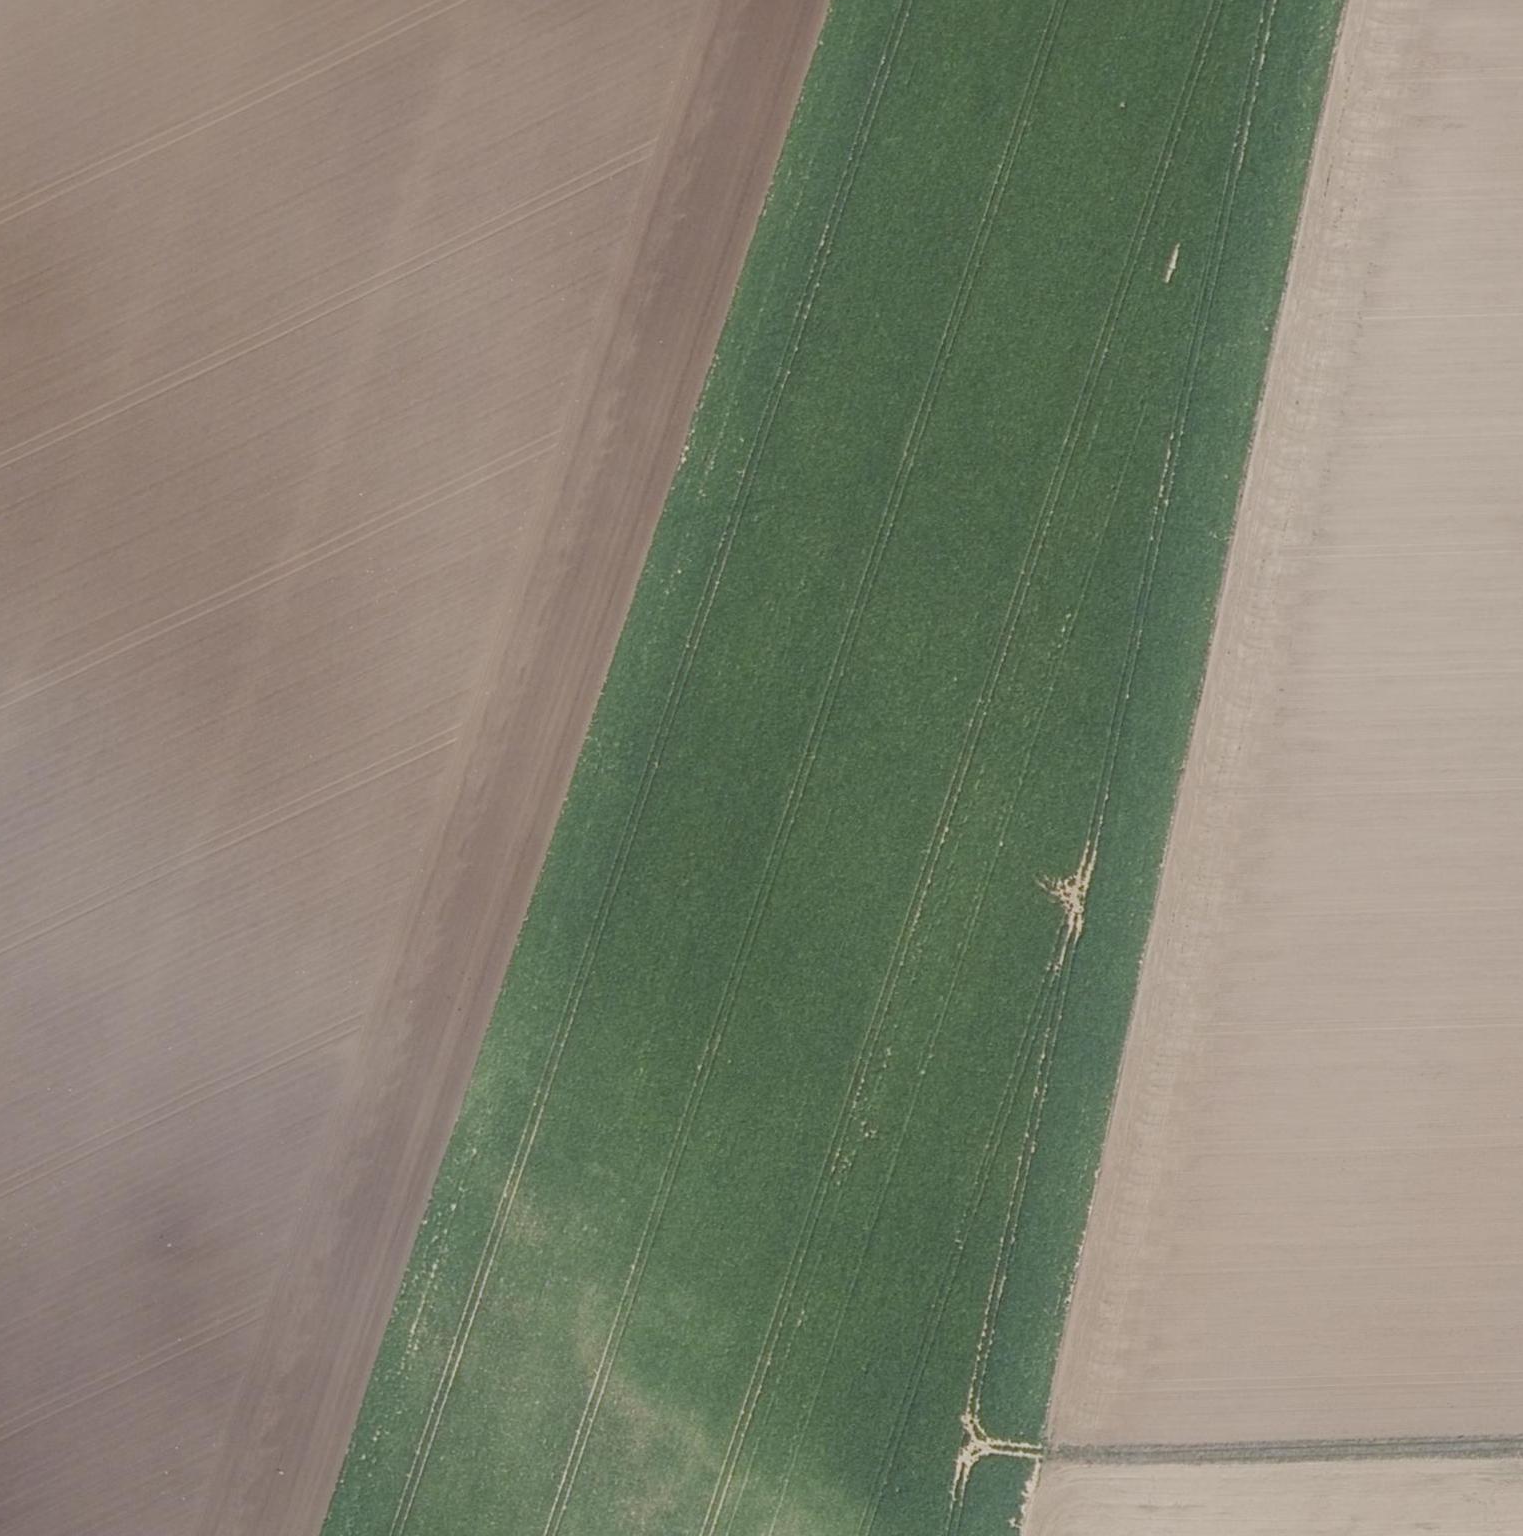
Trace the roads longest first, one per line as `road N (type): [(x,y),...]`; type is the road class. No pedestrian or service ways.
road 1 (track): [(1025,1535),(1045,1454),(1522,1439)]

